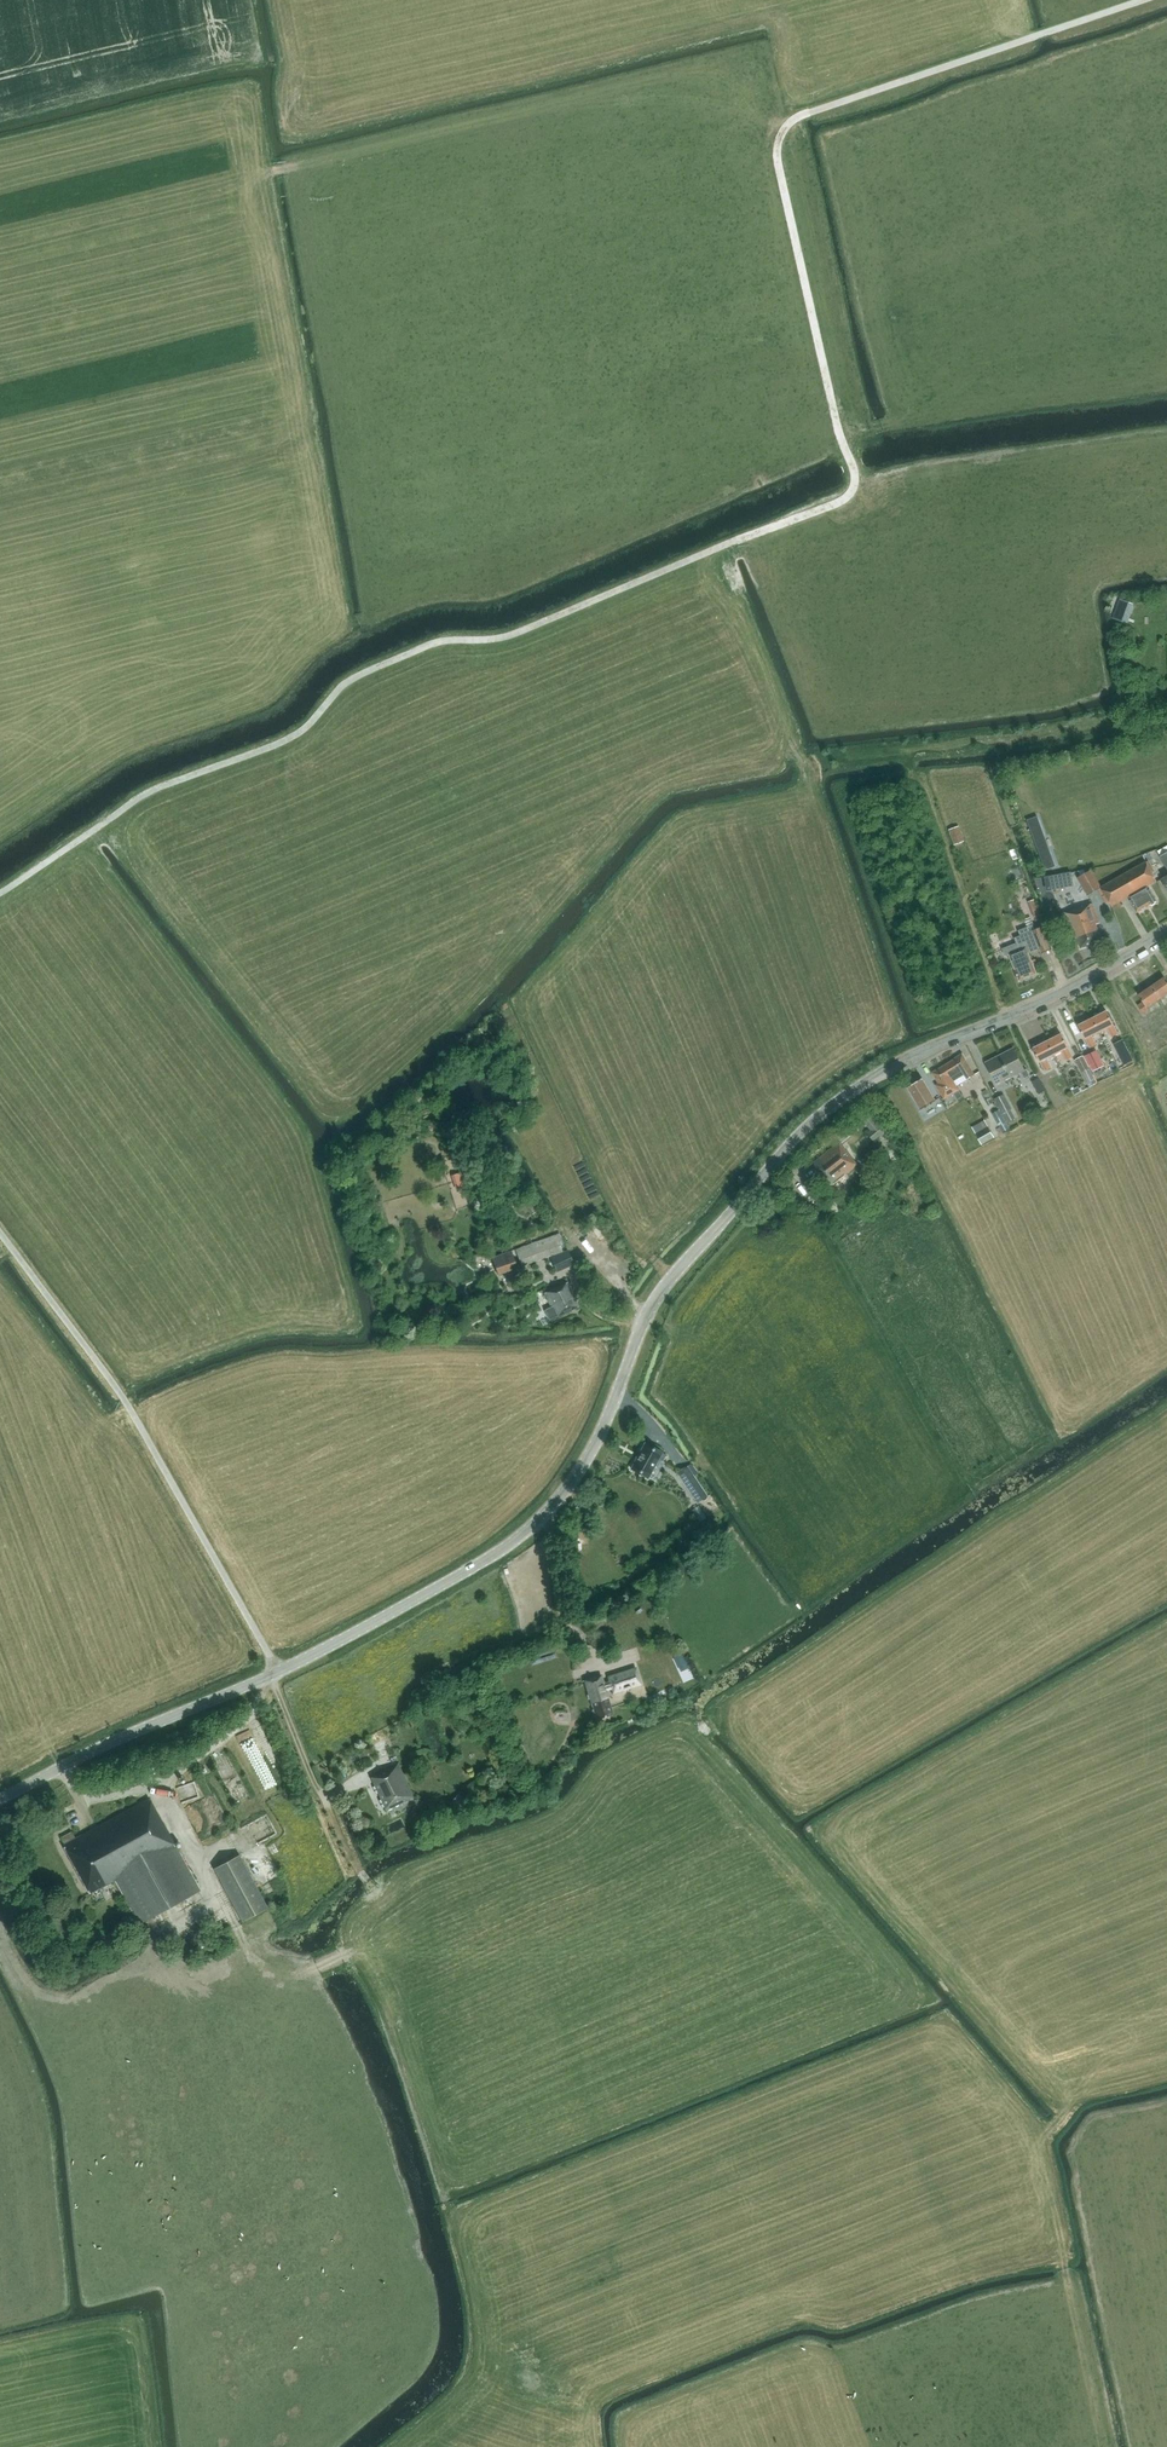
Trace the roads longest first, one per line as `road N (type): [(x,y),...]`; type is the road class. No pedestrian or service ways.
road 1 (tertiary): [(278,1672),(483,1562),(558,1500),(588,1461),(656,1297),(830,1105),(905,1060),(1053,996),(1166,932)]
road 2 (unclassified): [(0,898),(145,796),(261,758),(306,733),(349,690),(410,655),(505,641),(729,541)]
road 3 (unclassified): [(278,1672),(122,1400),(0,1238)]
road 4 (tertiary): [(0,1802),(278,1672)]

